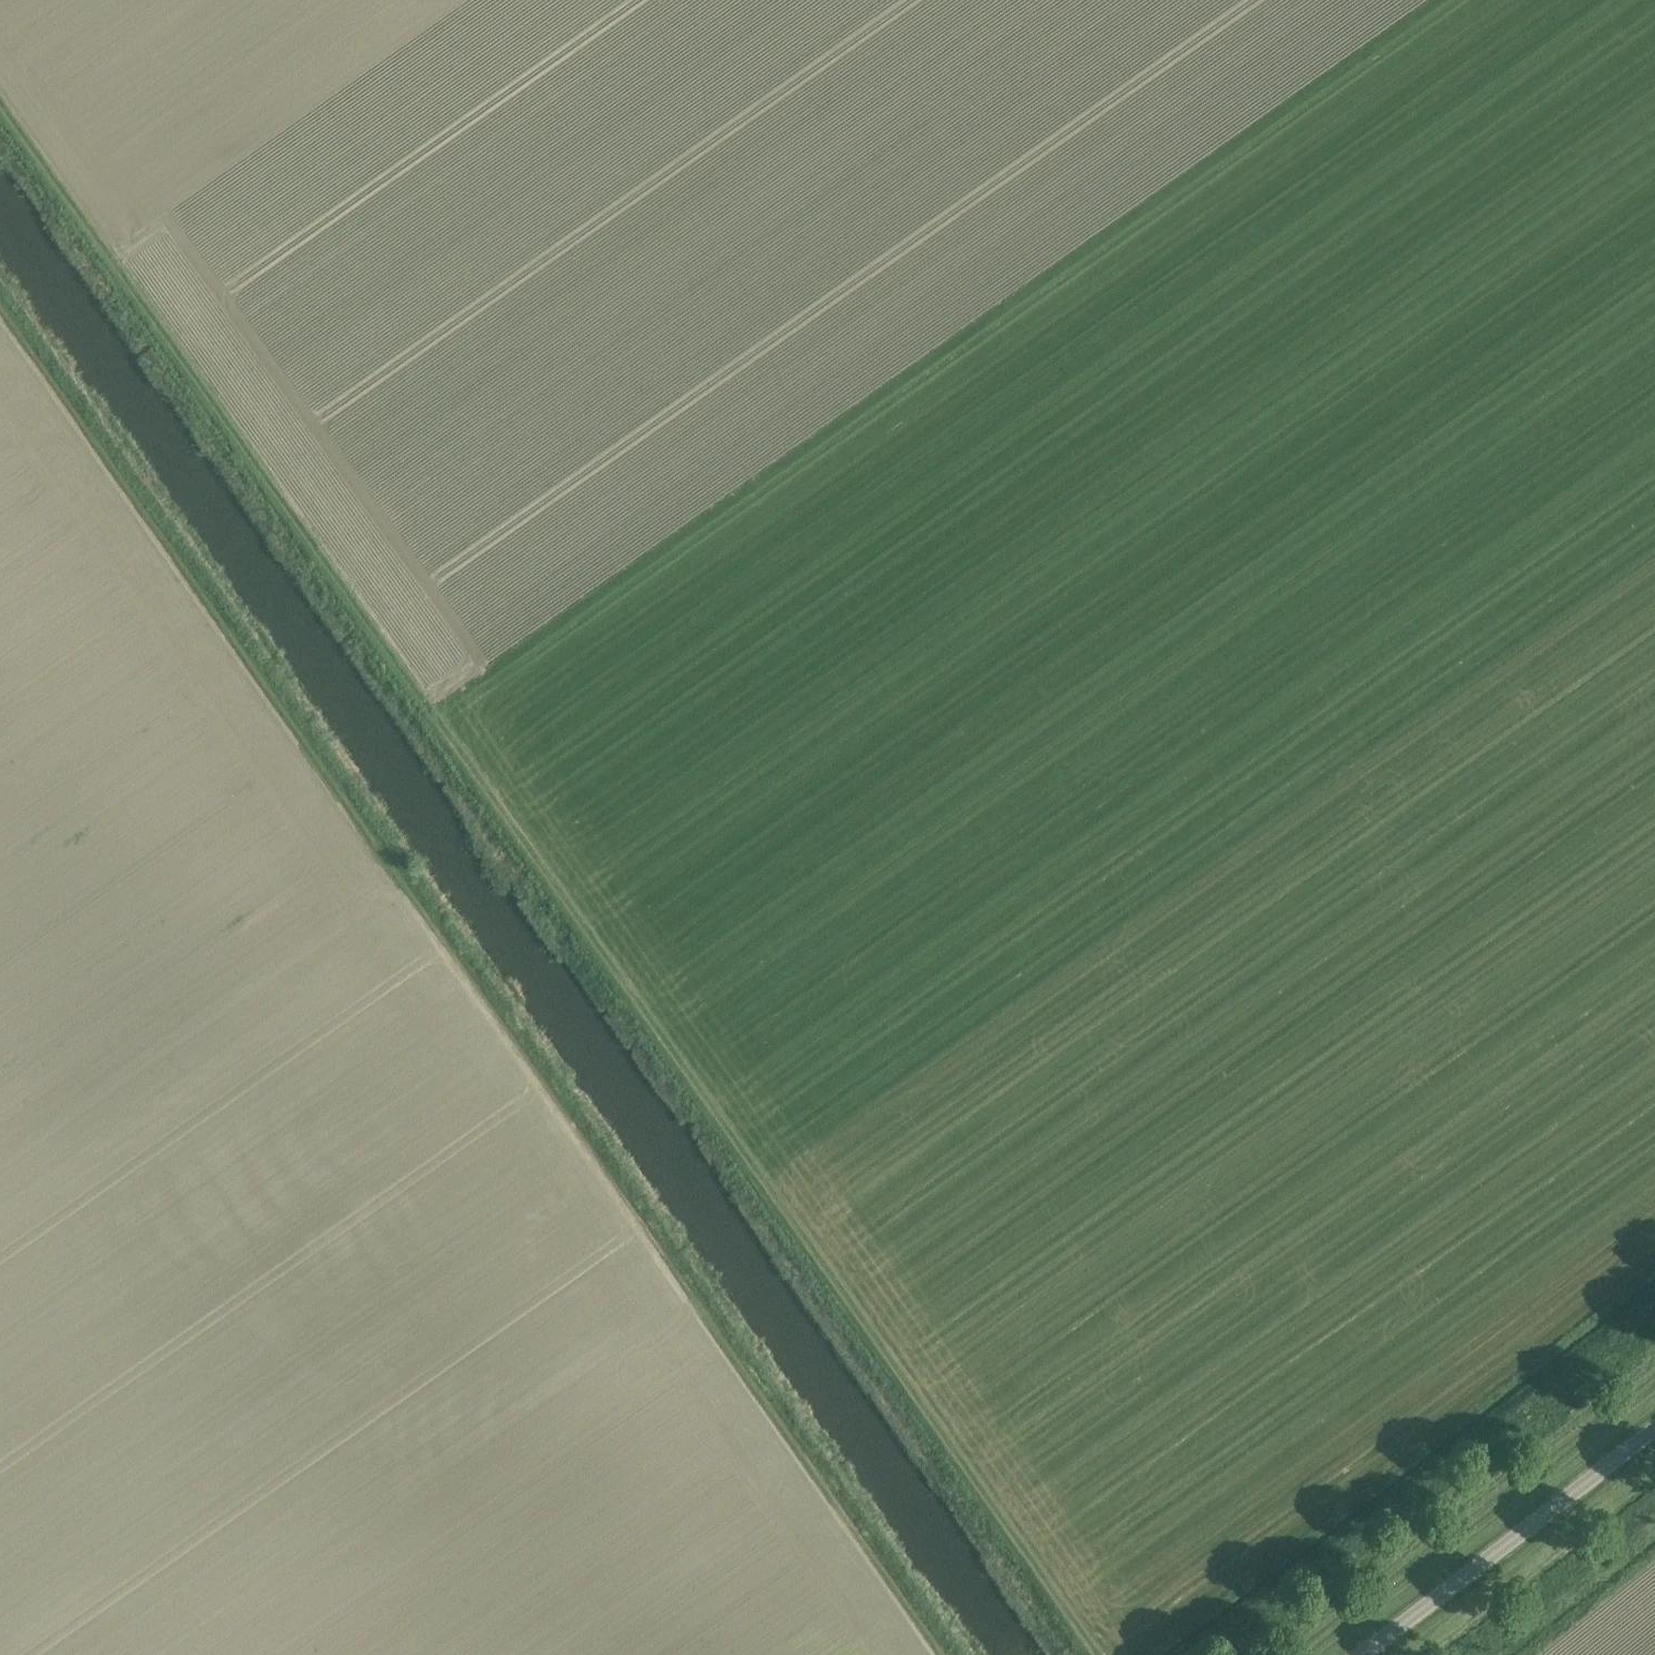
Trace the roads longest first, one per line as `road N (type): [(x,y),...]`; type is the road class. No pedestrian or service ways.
road 1 (tertiary): [(1358,1654),(1654,1425)]

